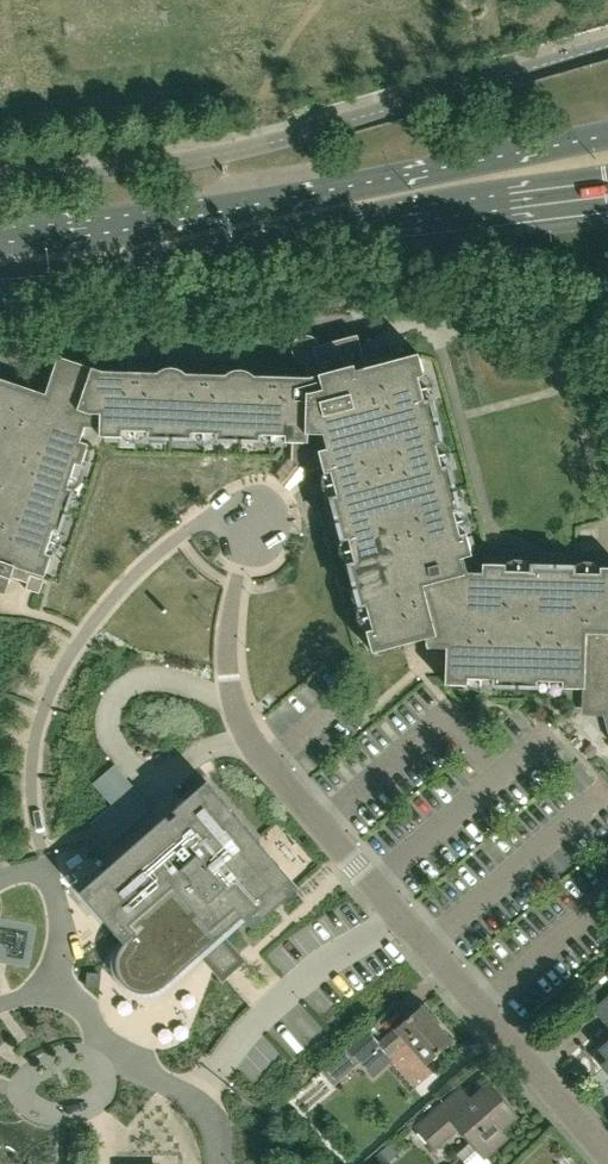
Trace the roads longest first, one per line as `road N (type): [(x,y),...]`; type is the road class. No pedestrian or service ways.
road 1 (secondary): [(607,138),(241,207),(0,234)]
road 2 (secondary): [(0,273),(607,192)]
road 3 (residential): [(243,725),(188,765),(156,771),(129,758),(114,738),(112,710),(124,687),(142,678),(233,694)]
road 4 (residential): [(607,1149),(399,912)]
road 5 (residential): [(49,871),(35,780),(42,729),(62,668),(116,593)]
road 6 (residential): [(399,912),(253,1029),(204,1100)]
road 7 (residential): [(399,912),(243,725)]
road 8 (residential): [(204,1100),(97,1032),(60,983)]
road 9 (residential): [(233,694),(228,623),(249,558)]

